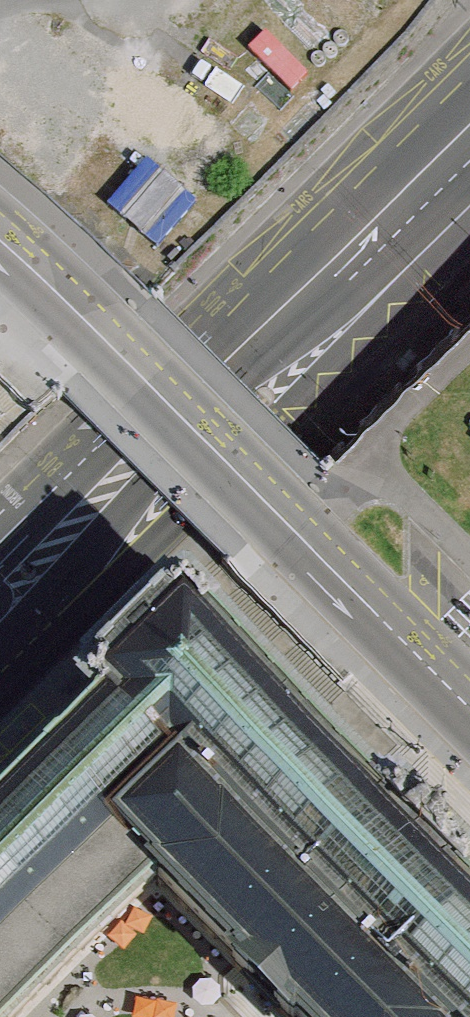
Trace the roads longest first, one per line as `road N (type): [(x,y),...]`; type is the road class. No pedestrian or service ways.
road 1 (residential): [(0,271),(469,733)]
road 2 (tertiary): [(469,153),(0,602)]

